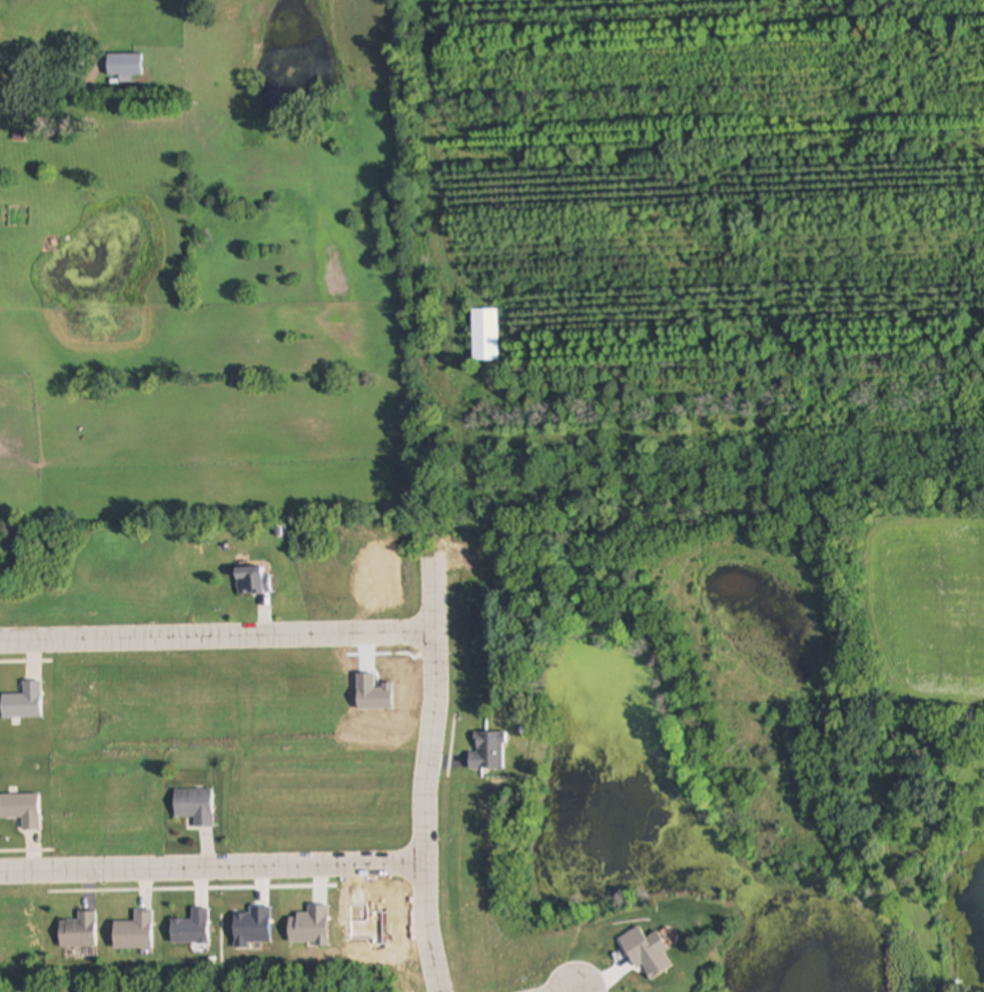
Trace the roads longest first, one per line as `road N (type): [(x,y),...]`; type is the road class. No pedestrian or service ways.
road 1 (residential): [(440,991),(426,920),(424,801),(436,710),(435,552)]
road 2 (residential): [(0,640),(436,632)]
road 3 (residential): [(0,871),(425,863)]

